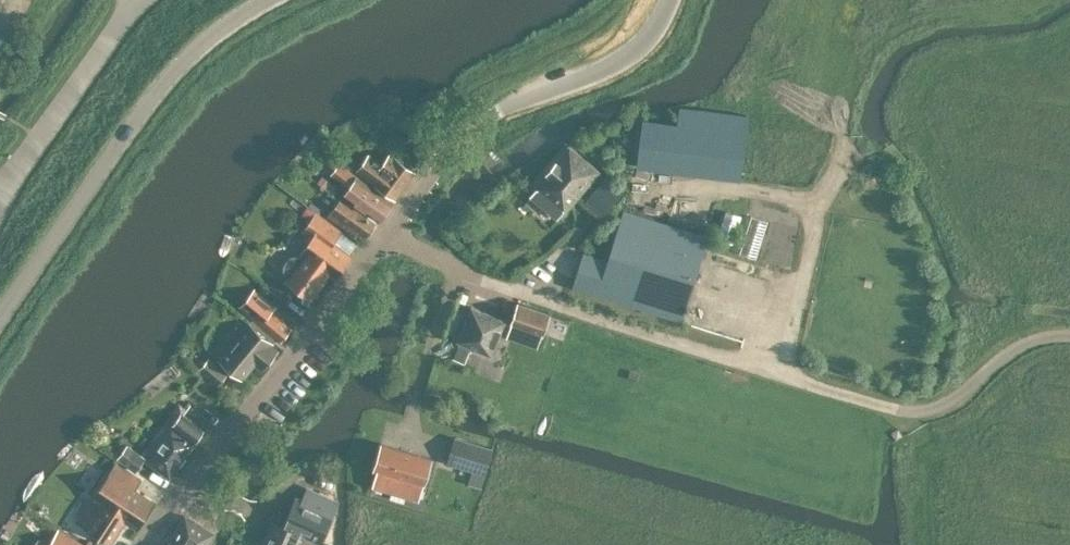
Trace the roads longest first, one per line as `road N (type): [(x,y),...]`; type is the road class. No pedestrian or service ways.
road 1 (tertiary): [(0,315),(160,85),(213,31),(261,0)]
road 2 (residential): [(140,544),(385,230)]
road 3 (unclassified): [(495,110),(623,54),(667,0)]
road 4 (residential): [(385,230),(443,154),(495,110)]

